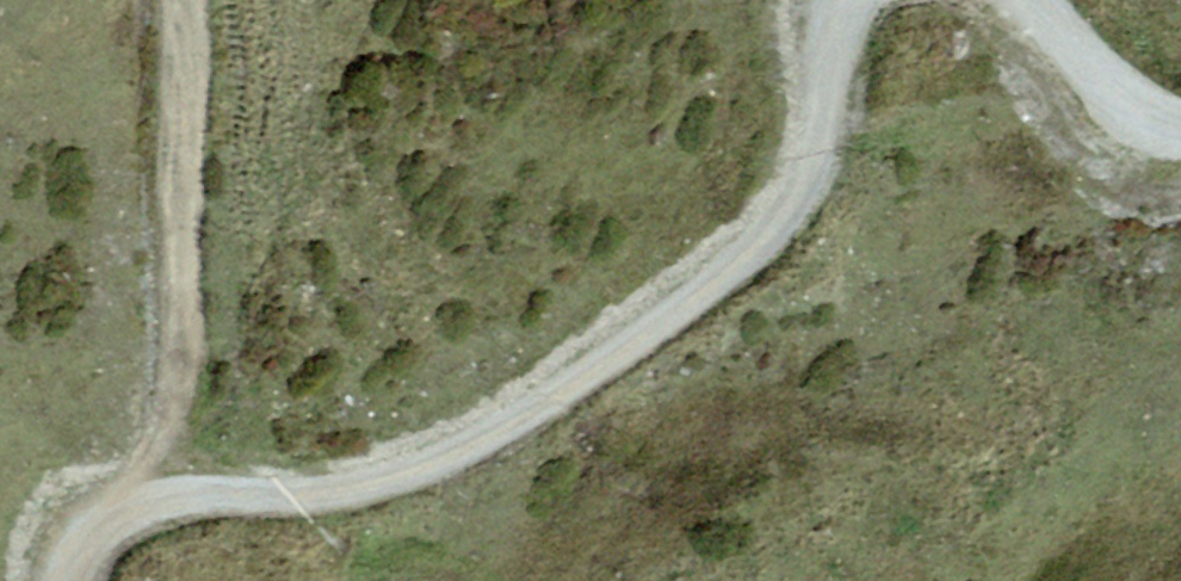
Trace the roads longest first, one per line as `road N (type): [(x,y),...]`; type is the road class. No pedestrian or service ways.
road 1 (track): [(855,0),(823,195),(650,337),(468,453),(330,497),(168,497),(92,529),(75,580)]
road 2 (track): [(168,497),(195,281),(207,32),(201,0)]
road 3 (track): [(1180,154),(1168,153),(1096,99),(1035,0)]

